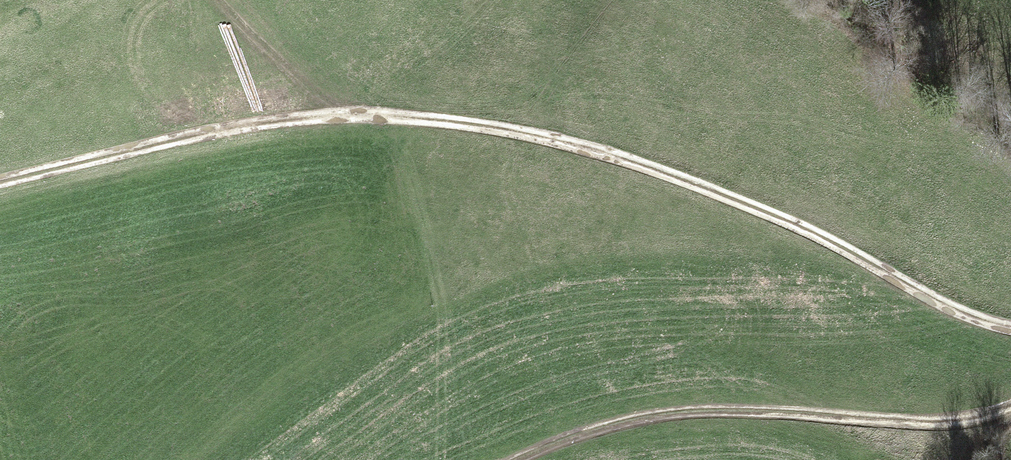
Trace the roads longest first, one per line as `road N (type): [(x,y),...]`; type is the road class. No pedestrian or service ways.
road 1 (track): [(0,178),(264,118),(452,116),(558,135),(661,166),(831,237),(954,303),(1010,321)]
road 2 (track): [(515,459),(653,409),(733,405),(944,416),(1010,407)]
road 3 (track): [(362,112),(294,65),(225,0)]

